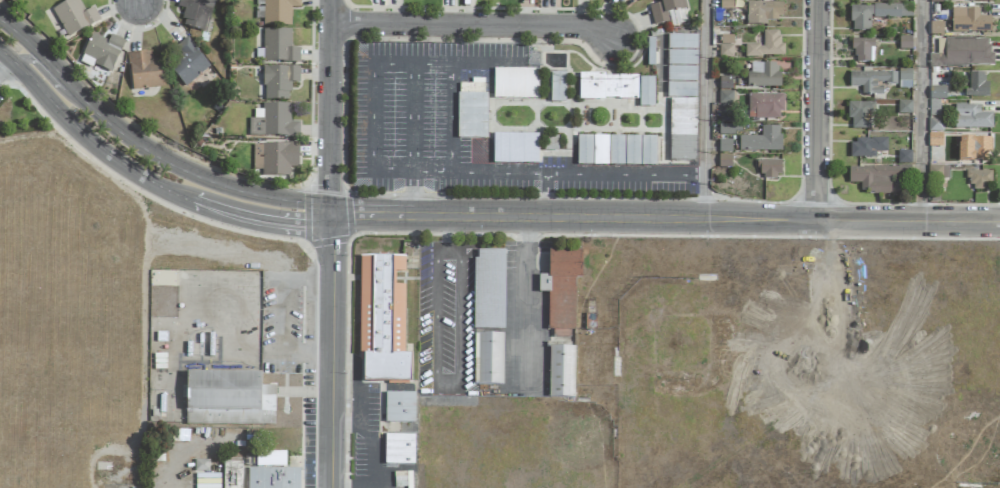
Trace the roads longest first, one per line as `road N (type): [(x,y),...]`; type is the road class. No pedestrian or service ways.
road 1 (tertiary): [(999,224),(327,217)]
road 2 (tertiary): [(14,62),(70,123),(144,180),(263,221),(305,227),(327,217)]
road 3 (tertiary): [(327,217),(305,203),(253,197),(184,171),(105,121),(63,80)]
road 4 (residential): [(330,22),(607,30),(622,41)]
road 5 (residential): [(327,217),(332,487)]
road 6 (residential): [(819,0),(818,222)]
road 7 (residential): [(331,0),(327,217)]

